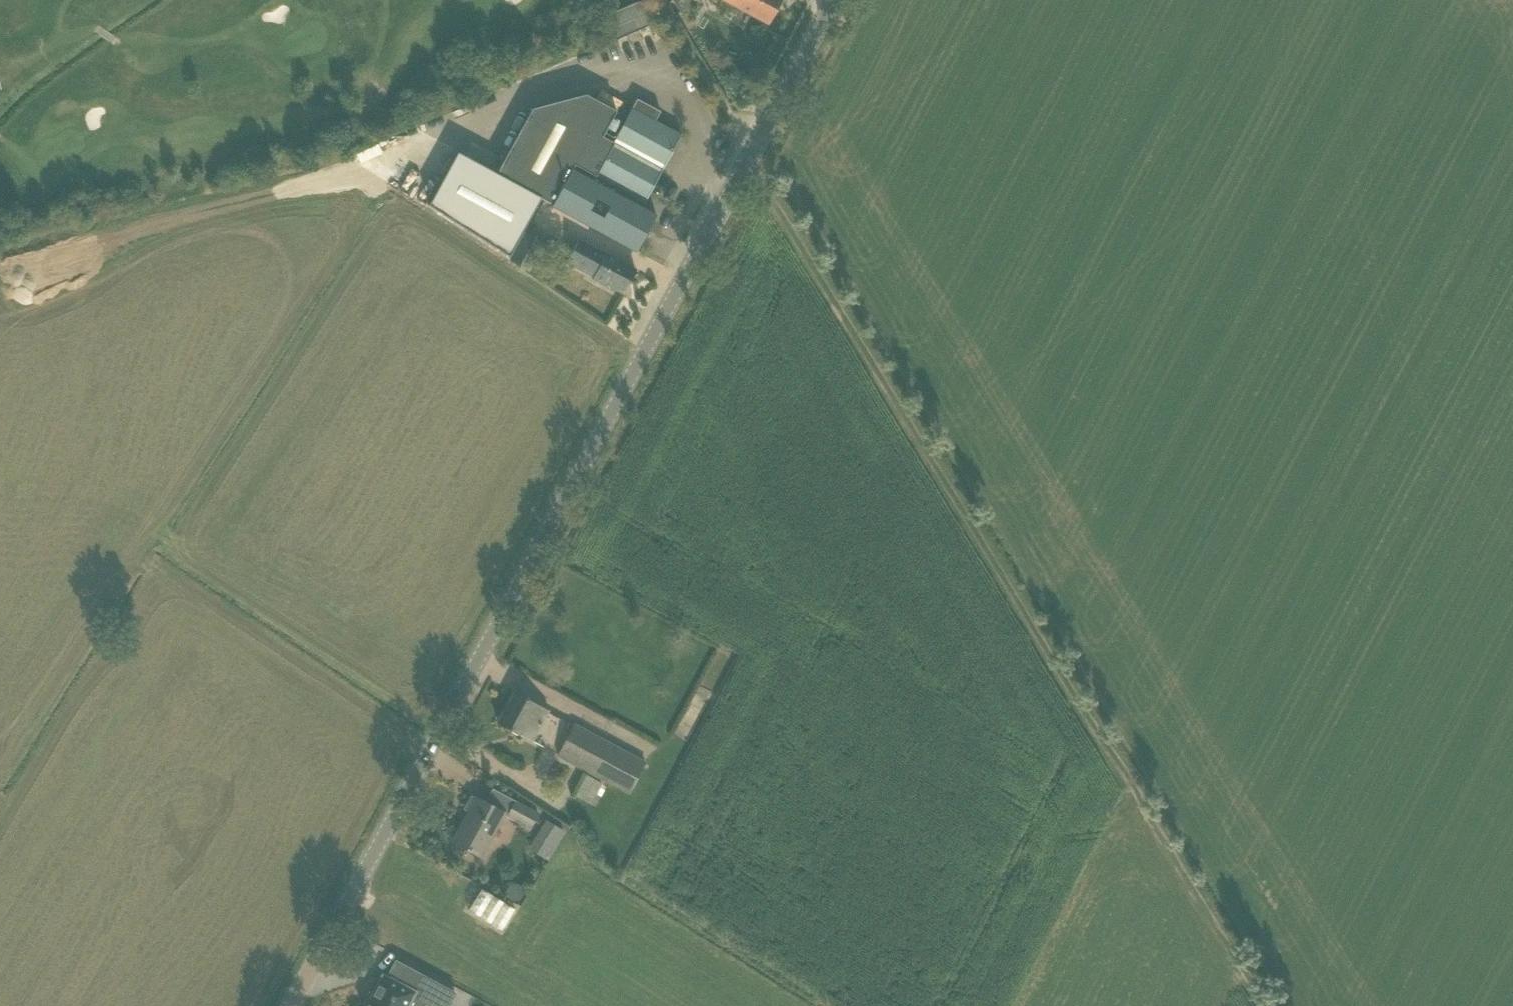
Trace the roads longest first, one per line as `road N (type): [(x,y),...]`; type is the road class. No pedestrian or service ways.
road 1 (unclassified): [(320,955),(836,0)]
road 2 (track): [(1266,1005),(753,156)]

